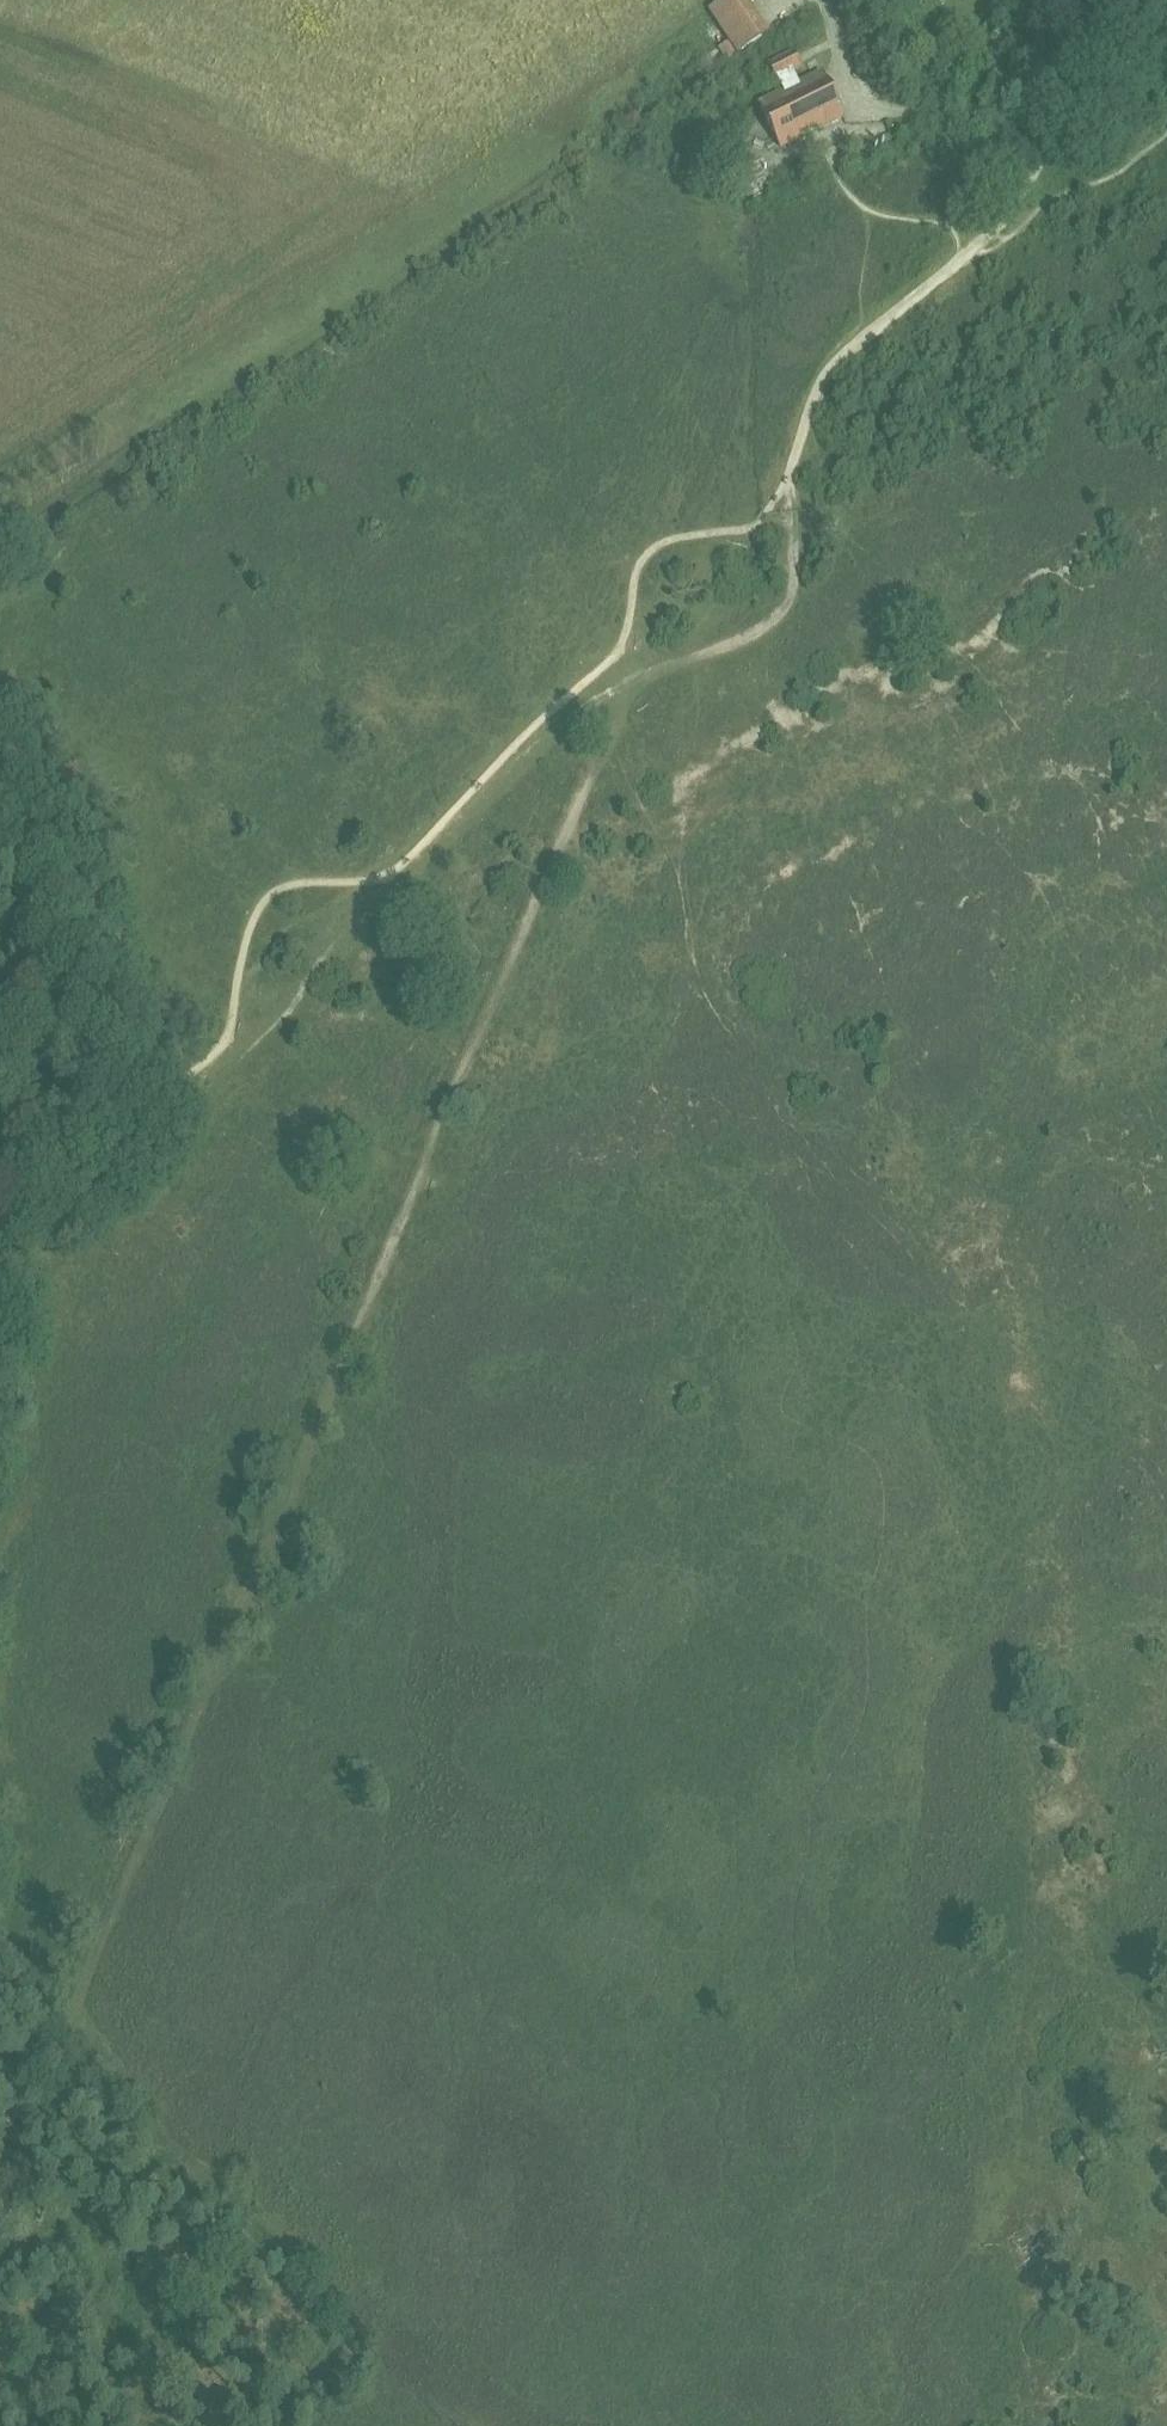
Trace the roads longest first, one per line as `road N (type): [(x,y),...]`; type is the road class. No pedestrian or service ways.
road 1 (track): [(823,136),(879,109),(1052,130)]
road 2 (track): [(1166,21),(1052,130)]

